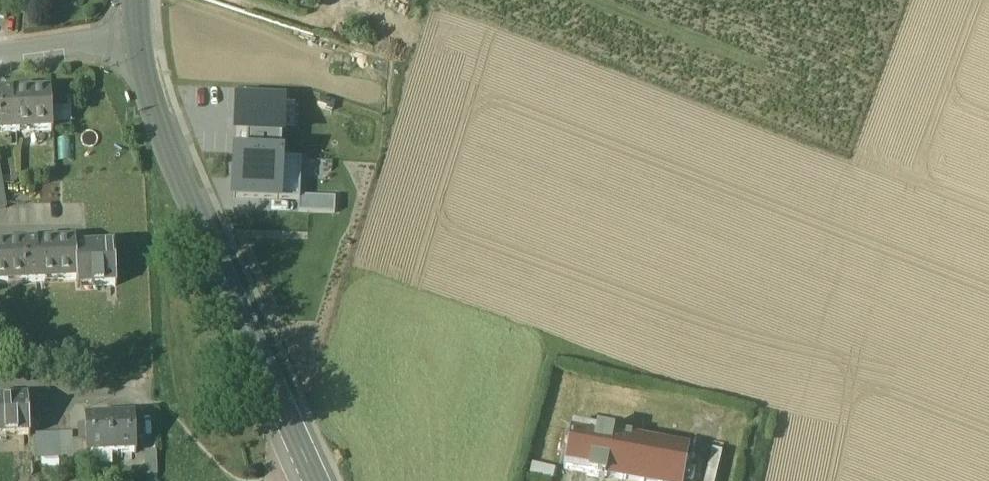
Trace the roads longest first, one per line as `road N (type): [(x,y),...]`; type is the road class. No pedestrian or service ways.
road 1 (tertiary): [(315,480),(197,215),(137,47)]
road 2 (residential): [(0,375),(61,397),(140,399)]
road 3 (residential): [(0,59),(137,47)]

